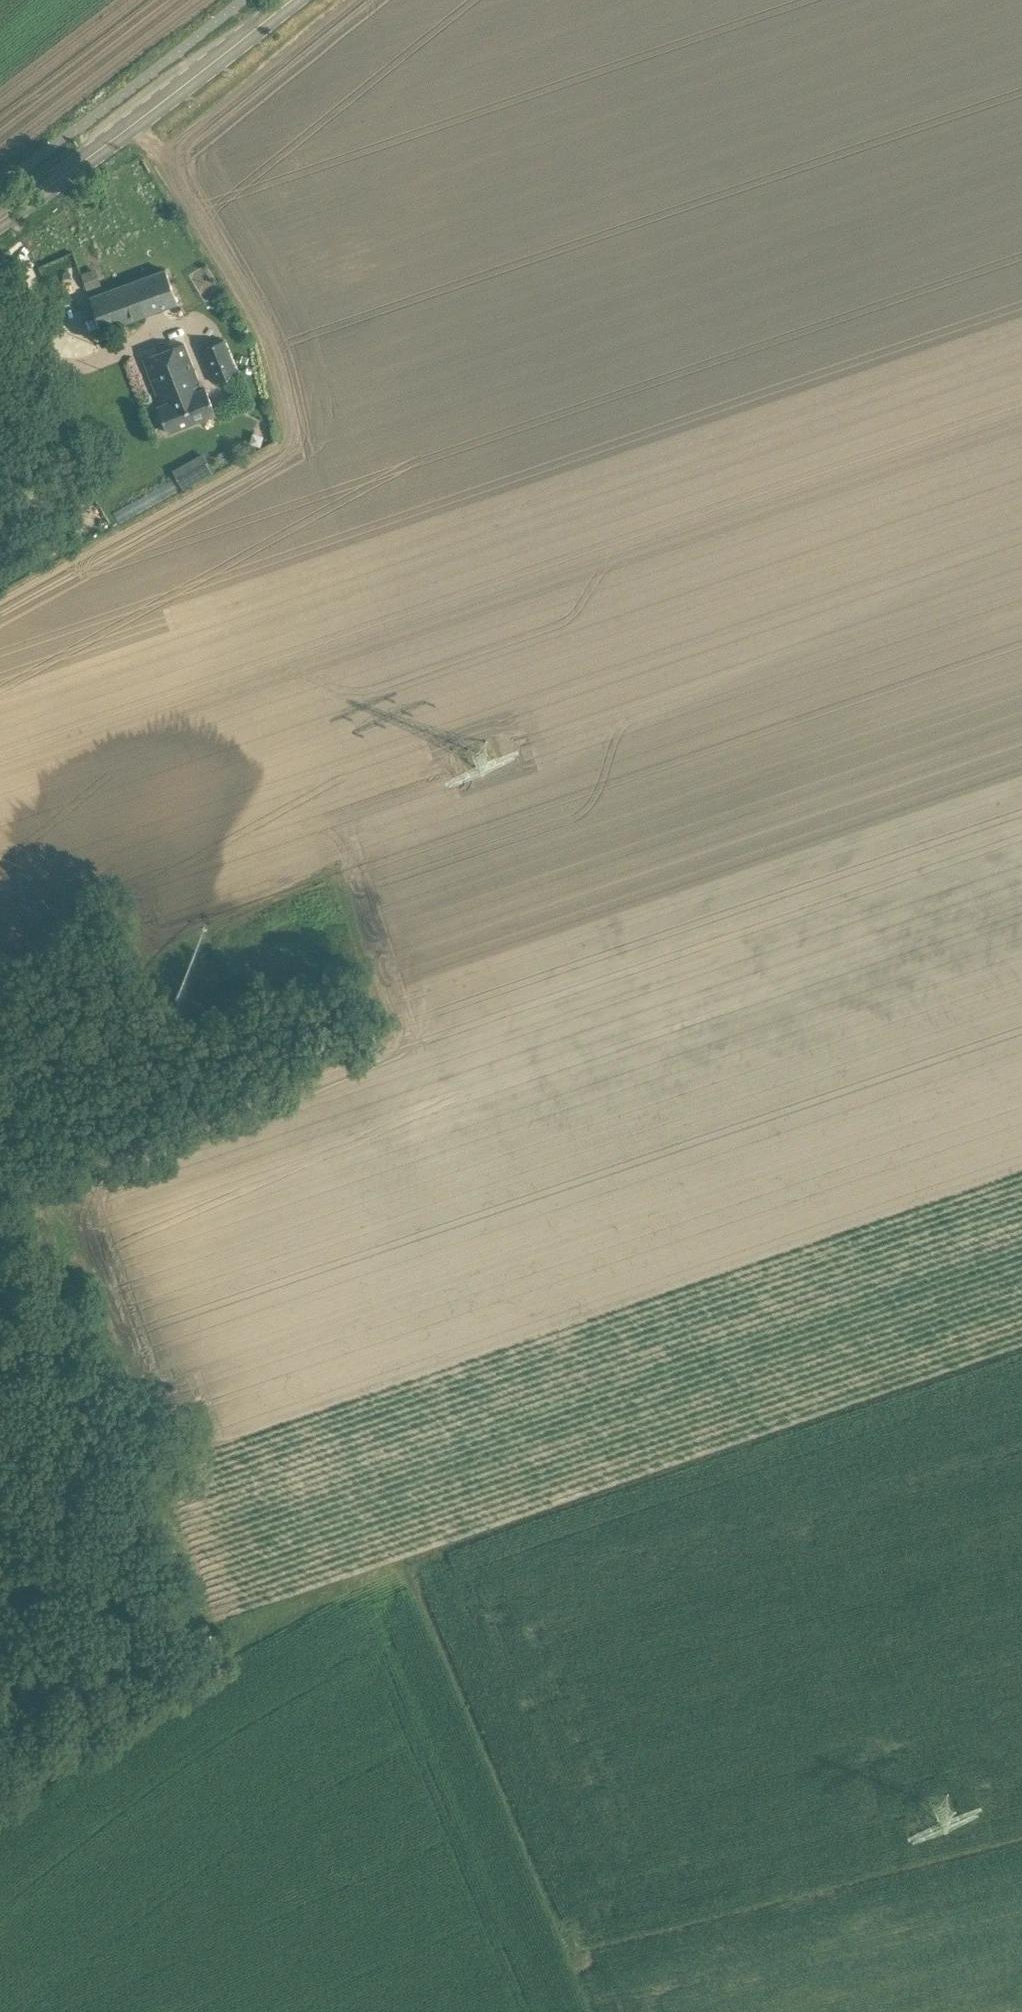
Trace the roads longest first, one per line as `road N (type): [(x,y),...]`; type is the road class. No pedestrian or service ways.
road 1 (track): [(0,1123),(28,1163),(49,1231),(78,1565),(77,1721),(59,1761),(0,1812)]
road 2 (tertiary): [(0,219),(291,0)]

